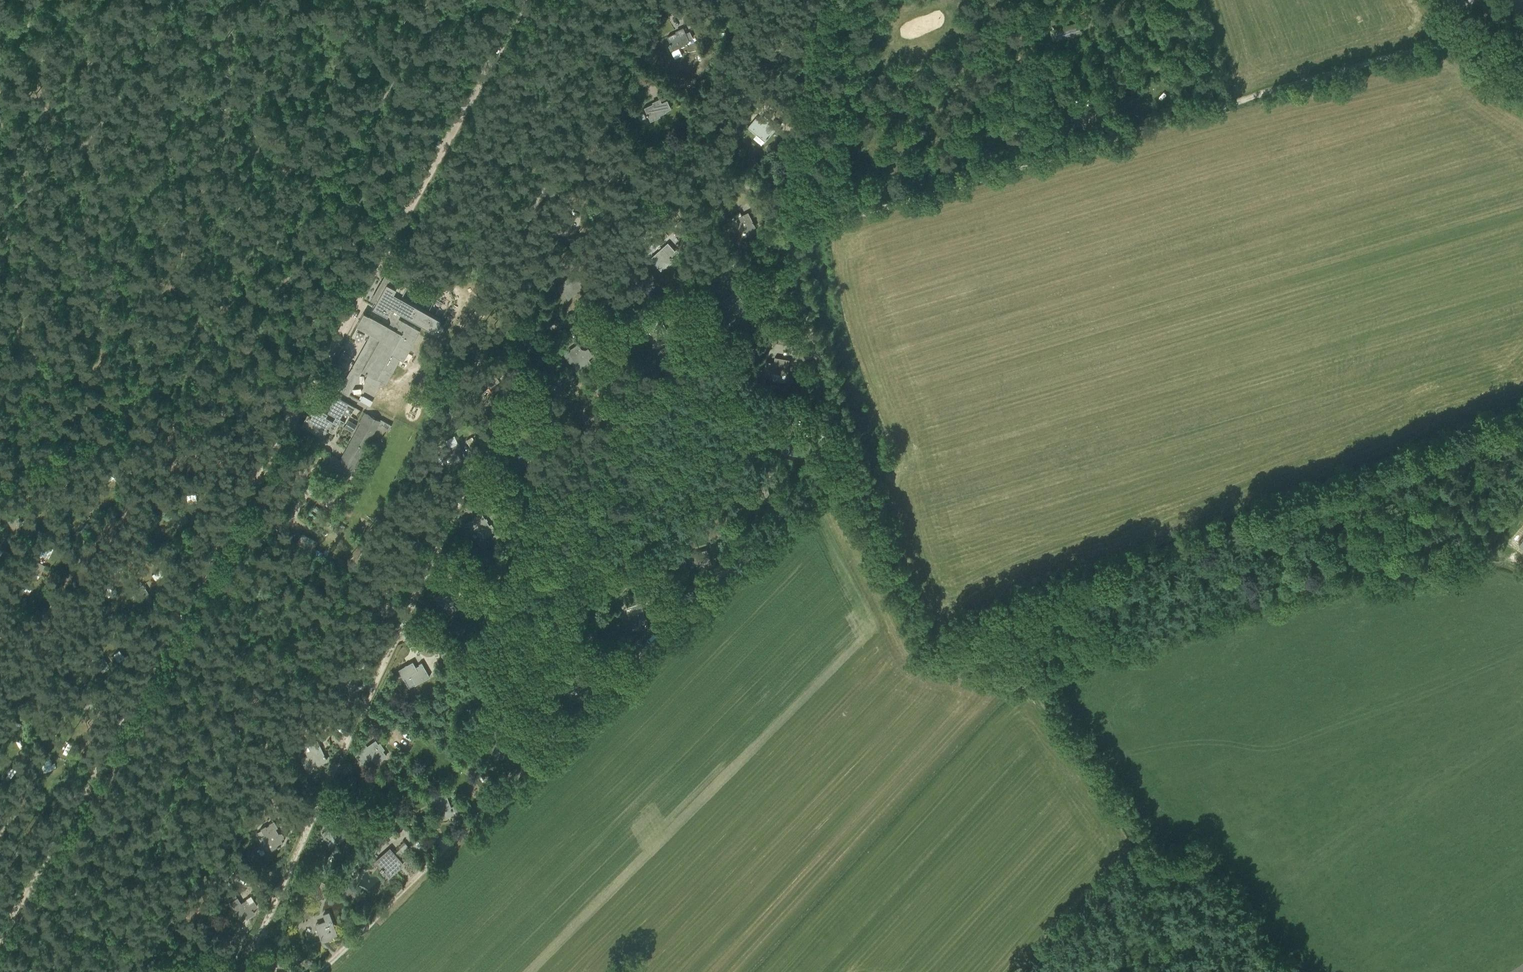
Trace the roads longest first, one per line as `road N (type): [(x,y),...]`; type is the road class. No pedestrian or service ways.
road 1 (track): [(855,458),(933,642),(973,614),(1094,583),(1522,409)]
road 2 (track): [(340,971),(692,604),(795,502),(855,458)]
road 3 (track): [(791,239),(1469,33)]
road 4 (track): [(0,950),(242,502)]
road 5 (unclassified): [(301,403),(524,0)]
road 6 (track): [(933,642),(949,655),(1037,679),(1165,882),(1178,971)]
road 7 (unclassified): [(0,797),(32,737),(41,659),(63,613),(140,515),(182,422)]
road 8 (track): [(427,0),(281,299),(338,332)]
road 9 (track): [(0,320),(20,232),(88,165),(127,97),(210,0)]
road 10 (track): [(791,239),(792,127),(828,0)]
road 11 (track): [(855,458),(807,315),(791,239)]
road 12 (unclassified): [(0,473),(182,422)]
road 13 (unclassified): [(182,422),(301,403)]

